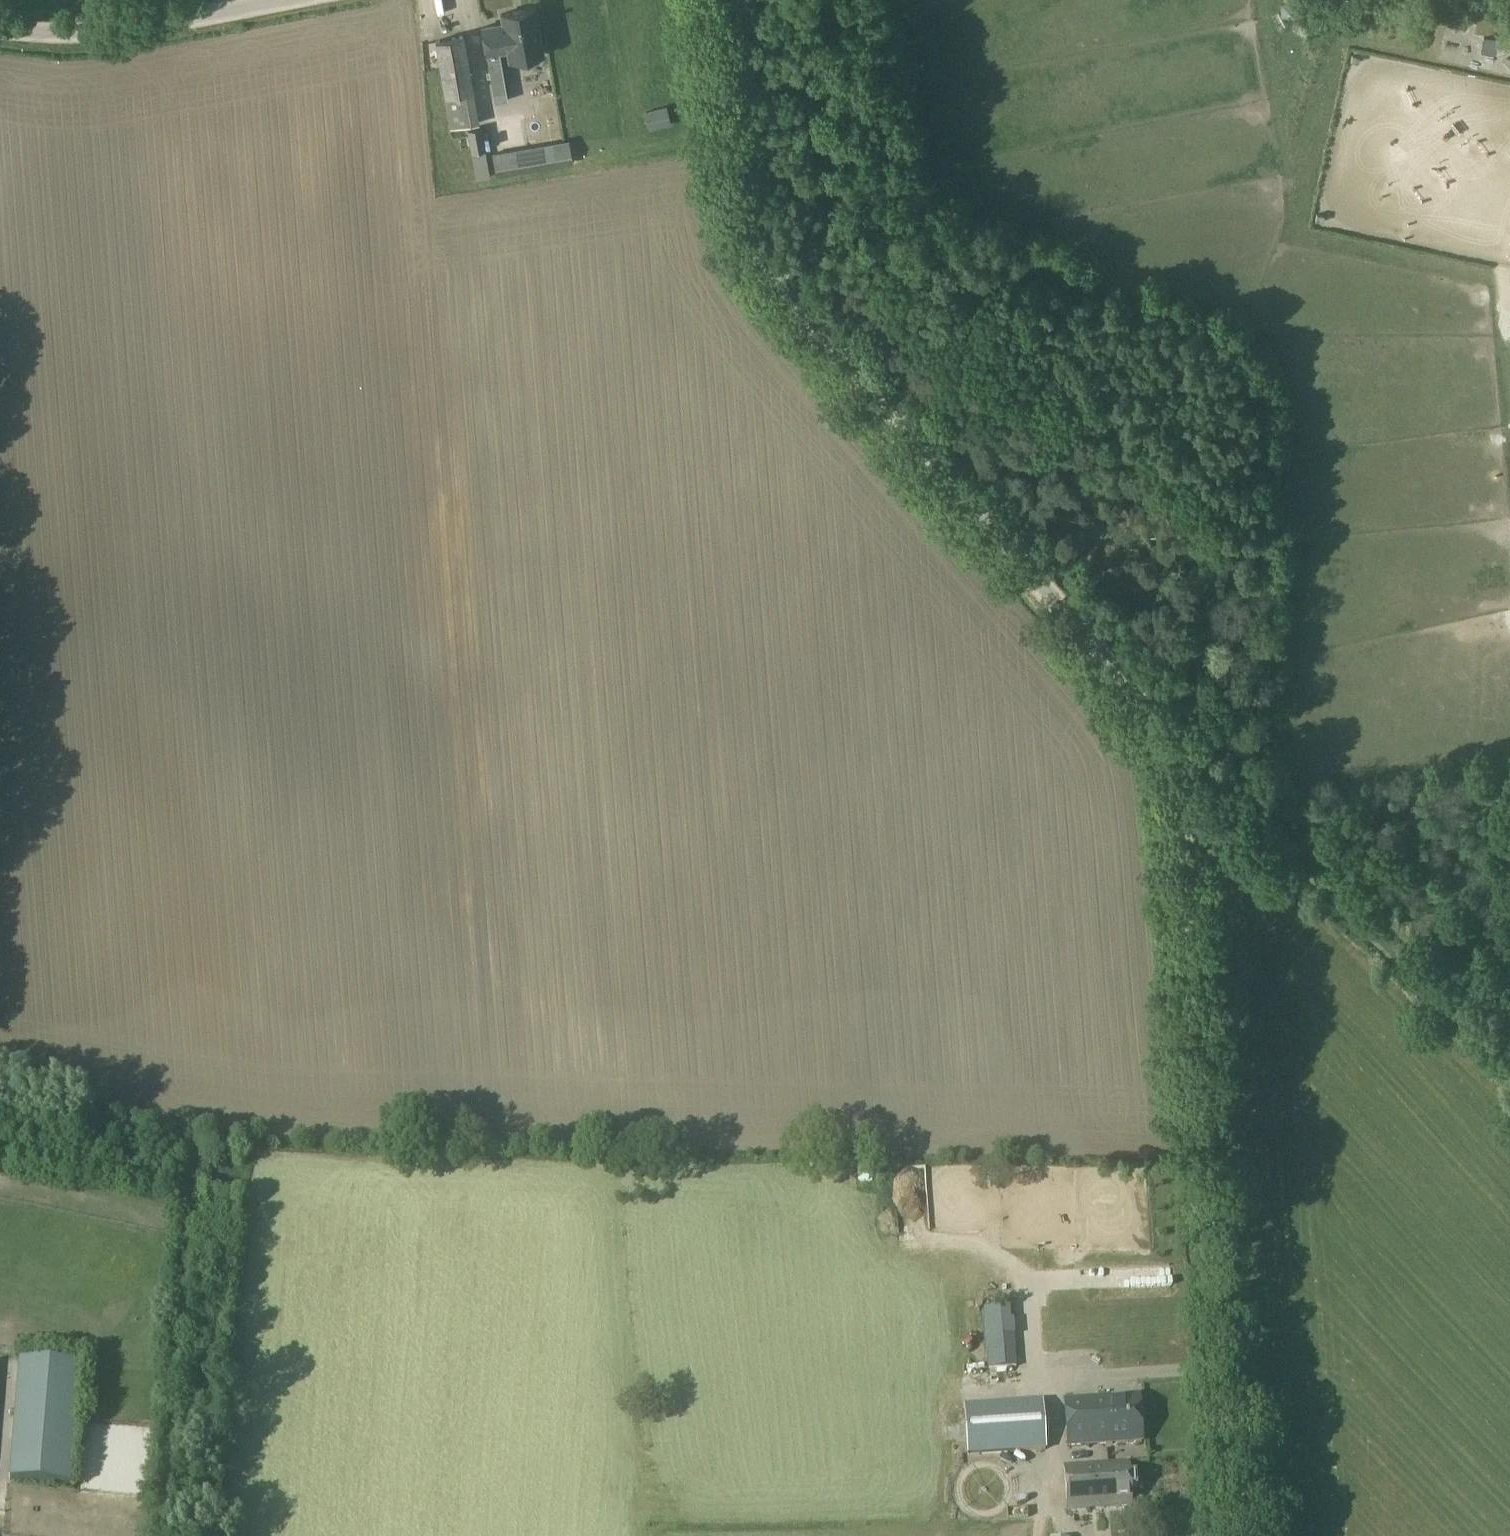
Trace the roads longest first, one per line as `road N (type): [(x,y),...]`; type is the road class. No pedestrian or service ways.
road 1 (unclassified): [(1253,1535),(1179,757),(1143,690),(753,246),(732,182),(704,0)]
road 2 (unclassified): [(351,0),(194,34),(0,42)]

